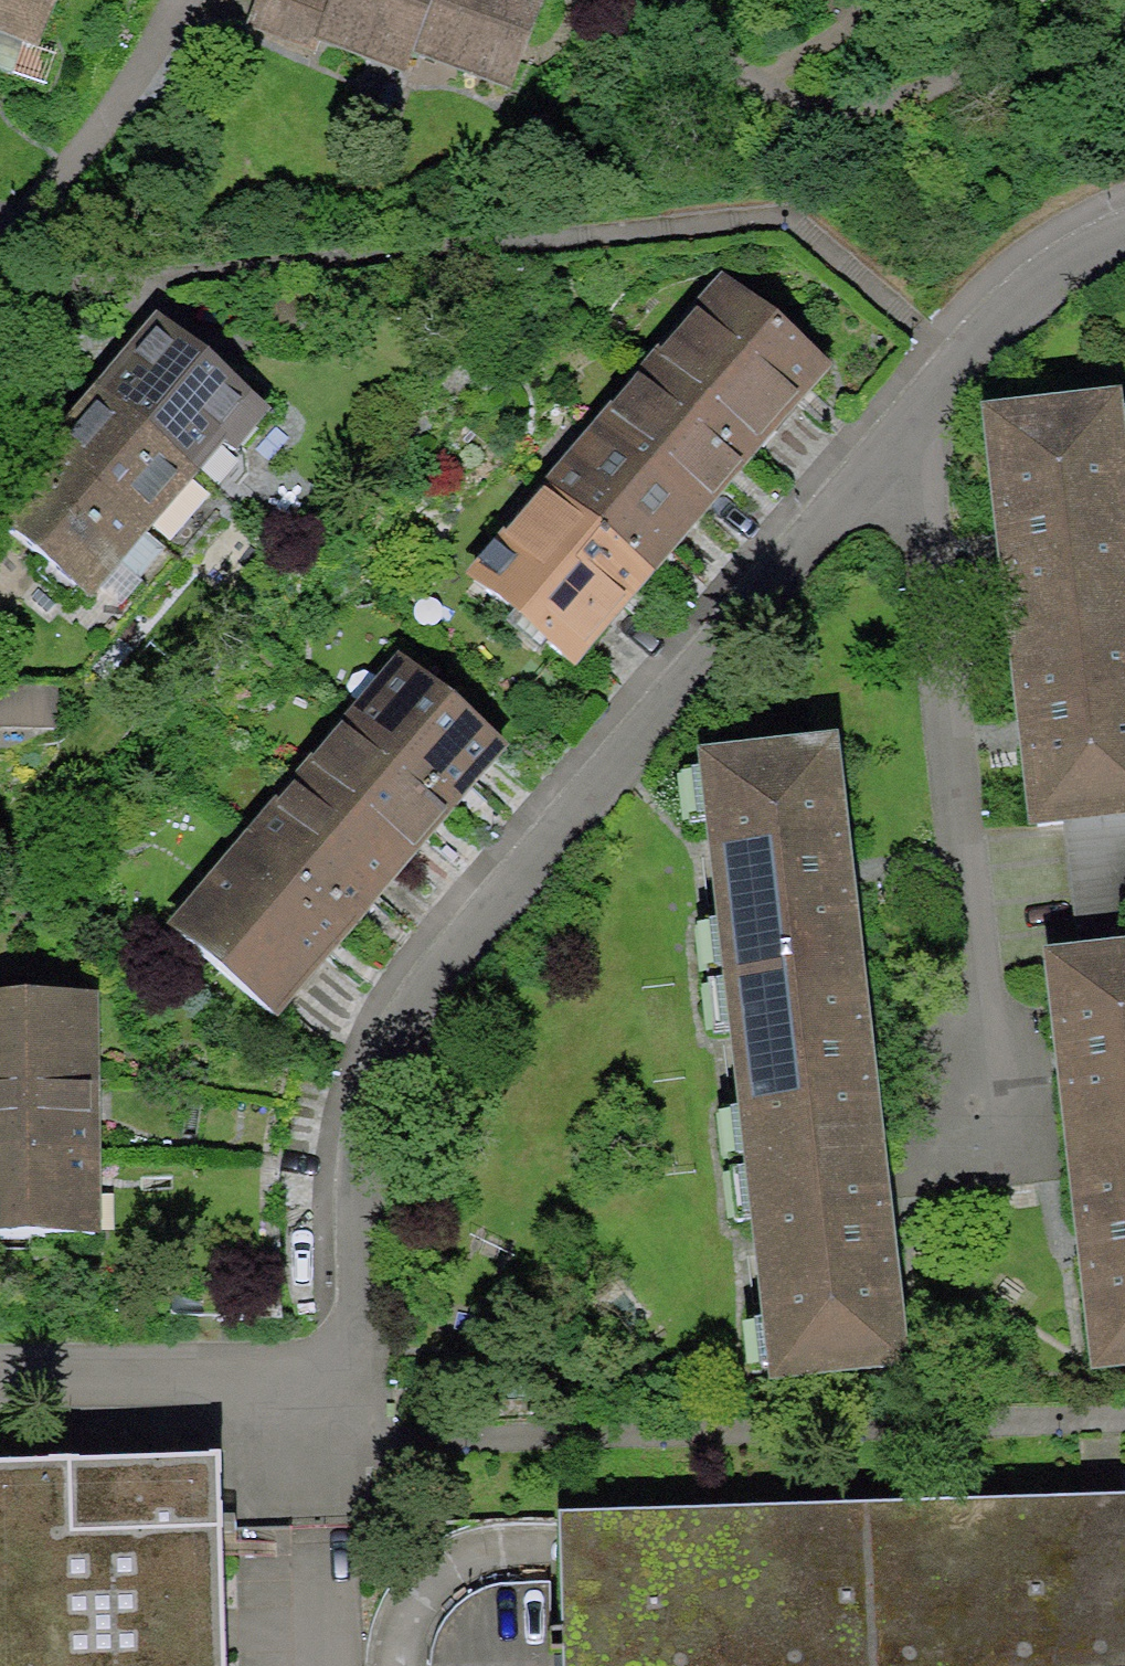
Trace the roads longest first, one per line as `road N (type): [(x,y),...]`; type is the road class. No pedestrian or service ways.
road 1 (residential): [(913,408),(436,943),(379,1071),(353,1207),(363,1377),(0,1381)]
road 2 (residential): [(913,408),(988,1093)]
road 3 (residential): [(1124,227),(1071,246),(952,358),(913,408)]

